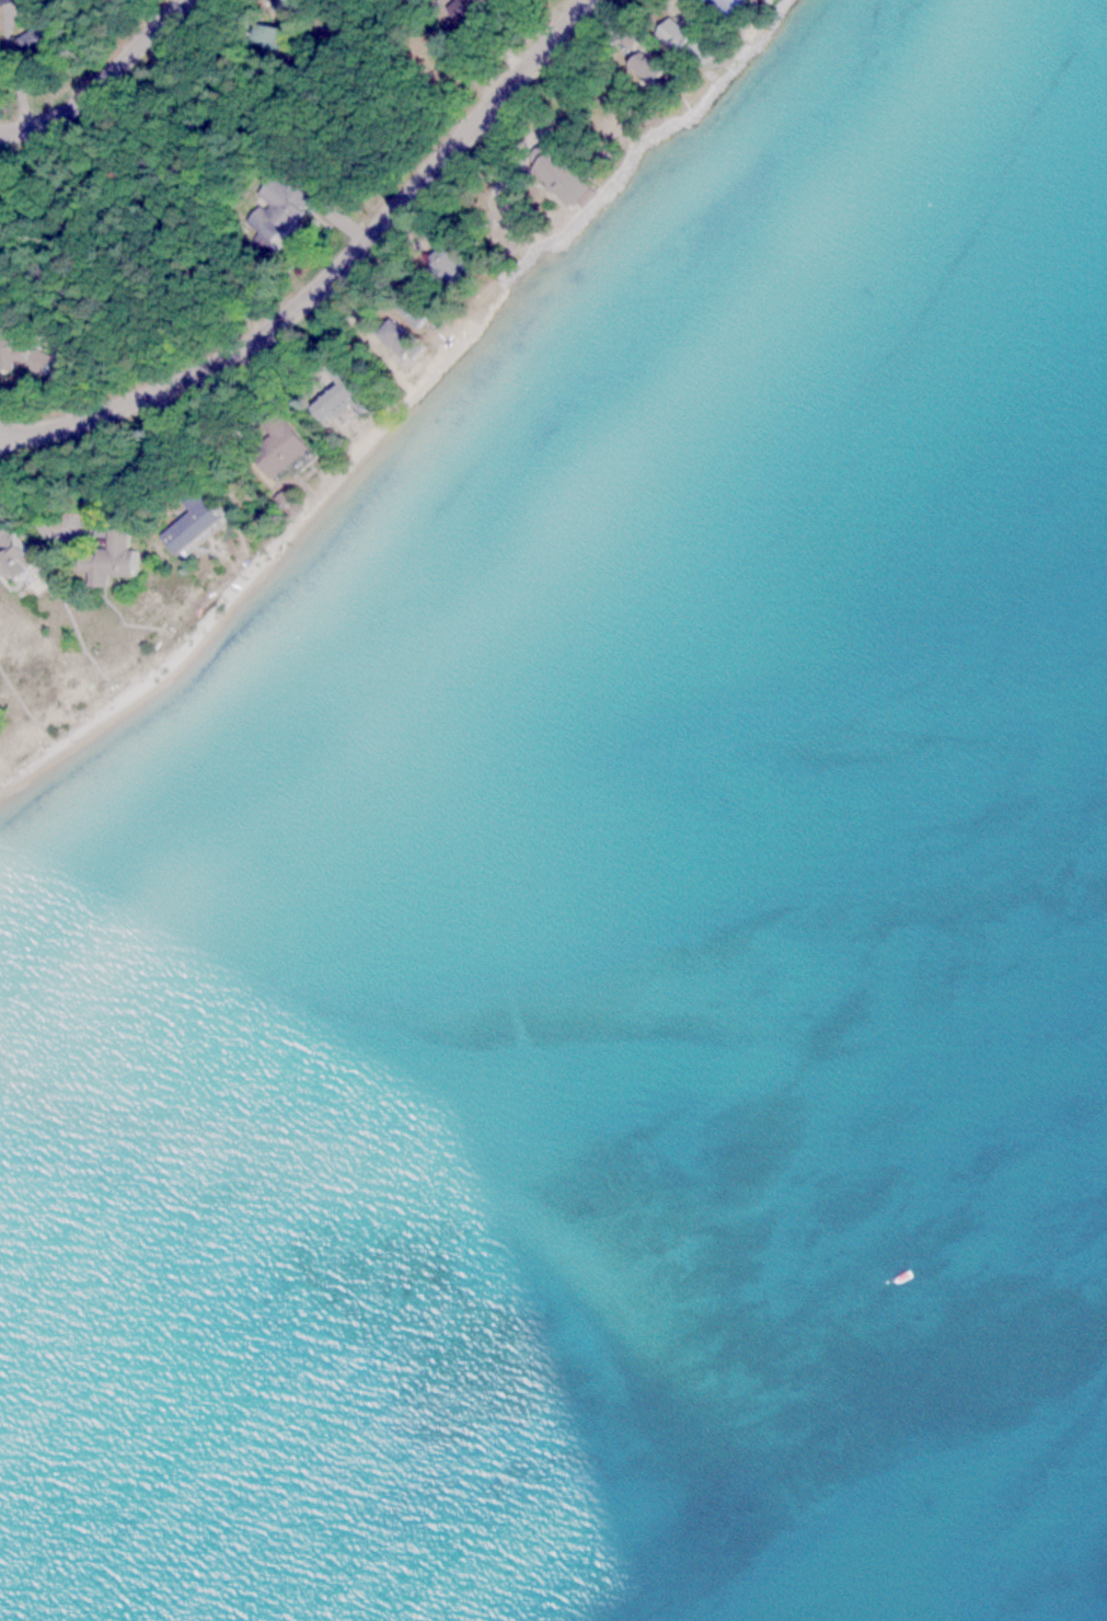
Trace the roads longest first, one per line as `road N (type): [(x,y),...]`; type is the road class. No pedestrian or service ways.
road 1 (residential): [(0,432),(23,437),(78,426),(199,377),(263,337),(584,0)]
road 2 (residential): [(0,135),(25,137),(68,115),(186,0)]

